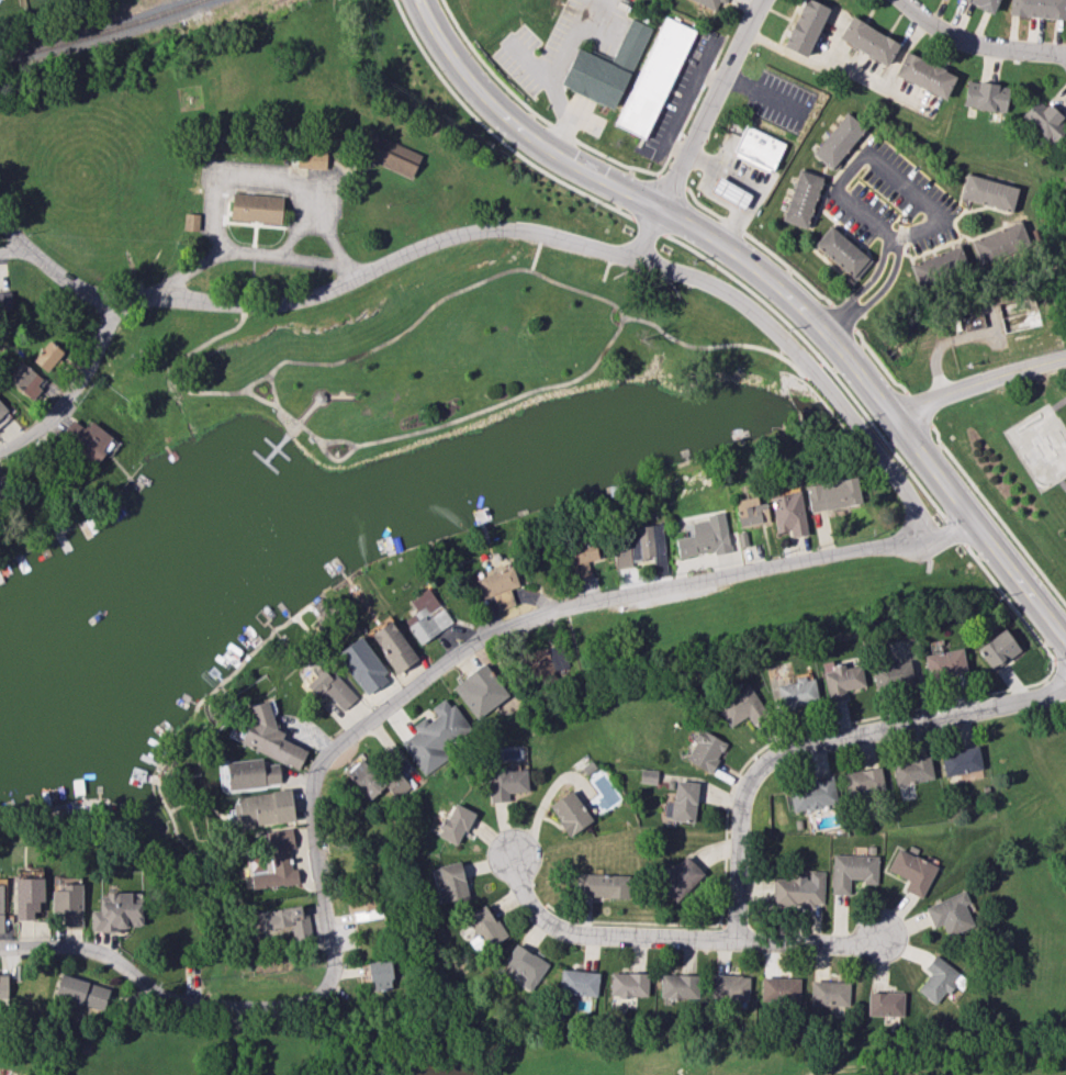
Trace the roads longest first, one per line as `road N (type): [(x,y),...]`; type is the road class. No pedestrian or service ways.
road 1 (residential): [(972,514),(947,535),(568,604),(500,629),(438,667),(335,746),(315,807),(314,844),(335,960),(314,997),(257,1007)]
road 2 (secondary): [(1065,640),(862,372),(801,306),(710,233),(490,108),(455,66),(418,0)]
road 3 (residential): [(116,298),(279,300),(345,282),(448,236),(538,231),(737,294),(820,381)]
road 4 (residential): [(1065,682),(1035,696),(796,746),(750,770),(738,813),(731,938)]
road 5 (residential): [(731,938),(569,933),(529,908),(513,858)]
road 6 (residential): [(242,1007),(187,1000),(89,951),(0,947)]
road 7 (residential): [(663,205),(758,0)]
road 8 (residential): [(0,450),(58,411),(85,376),(116,298)]
road 9 (residential): [(1065,356),(946,392),(899,422)]
road 10 (residential): [(904,0),(976,45),(1065,55)]
road 11 (residential): [(731,938),(850,944),(878,936)]
road 12 (residential): [(0,224),(71,285),(116,298)]
road 13 (residential): [(852,425),(907,493),(920,539)]

